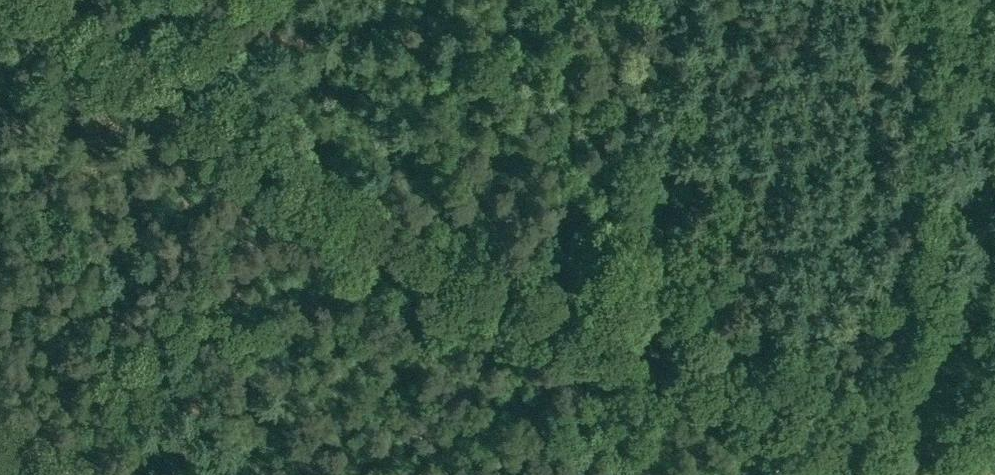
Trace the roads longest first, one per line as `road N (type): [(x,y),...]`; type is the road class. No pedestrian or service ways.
road 1 (unclassified): [(869,431),(665,362),(399,248),(227,154),(27,0)]
road 2 (track): [(908,0),(913,445)]
road 3 (track): [(410,0),(351,38),(271,44),(206,28),(130,79)]

